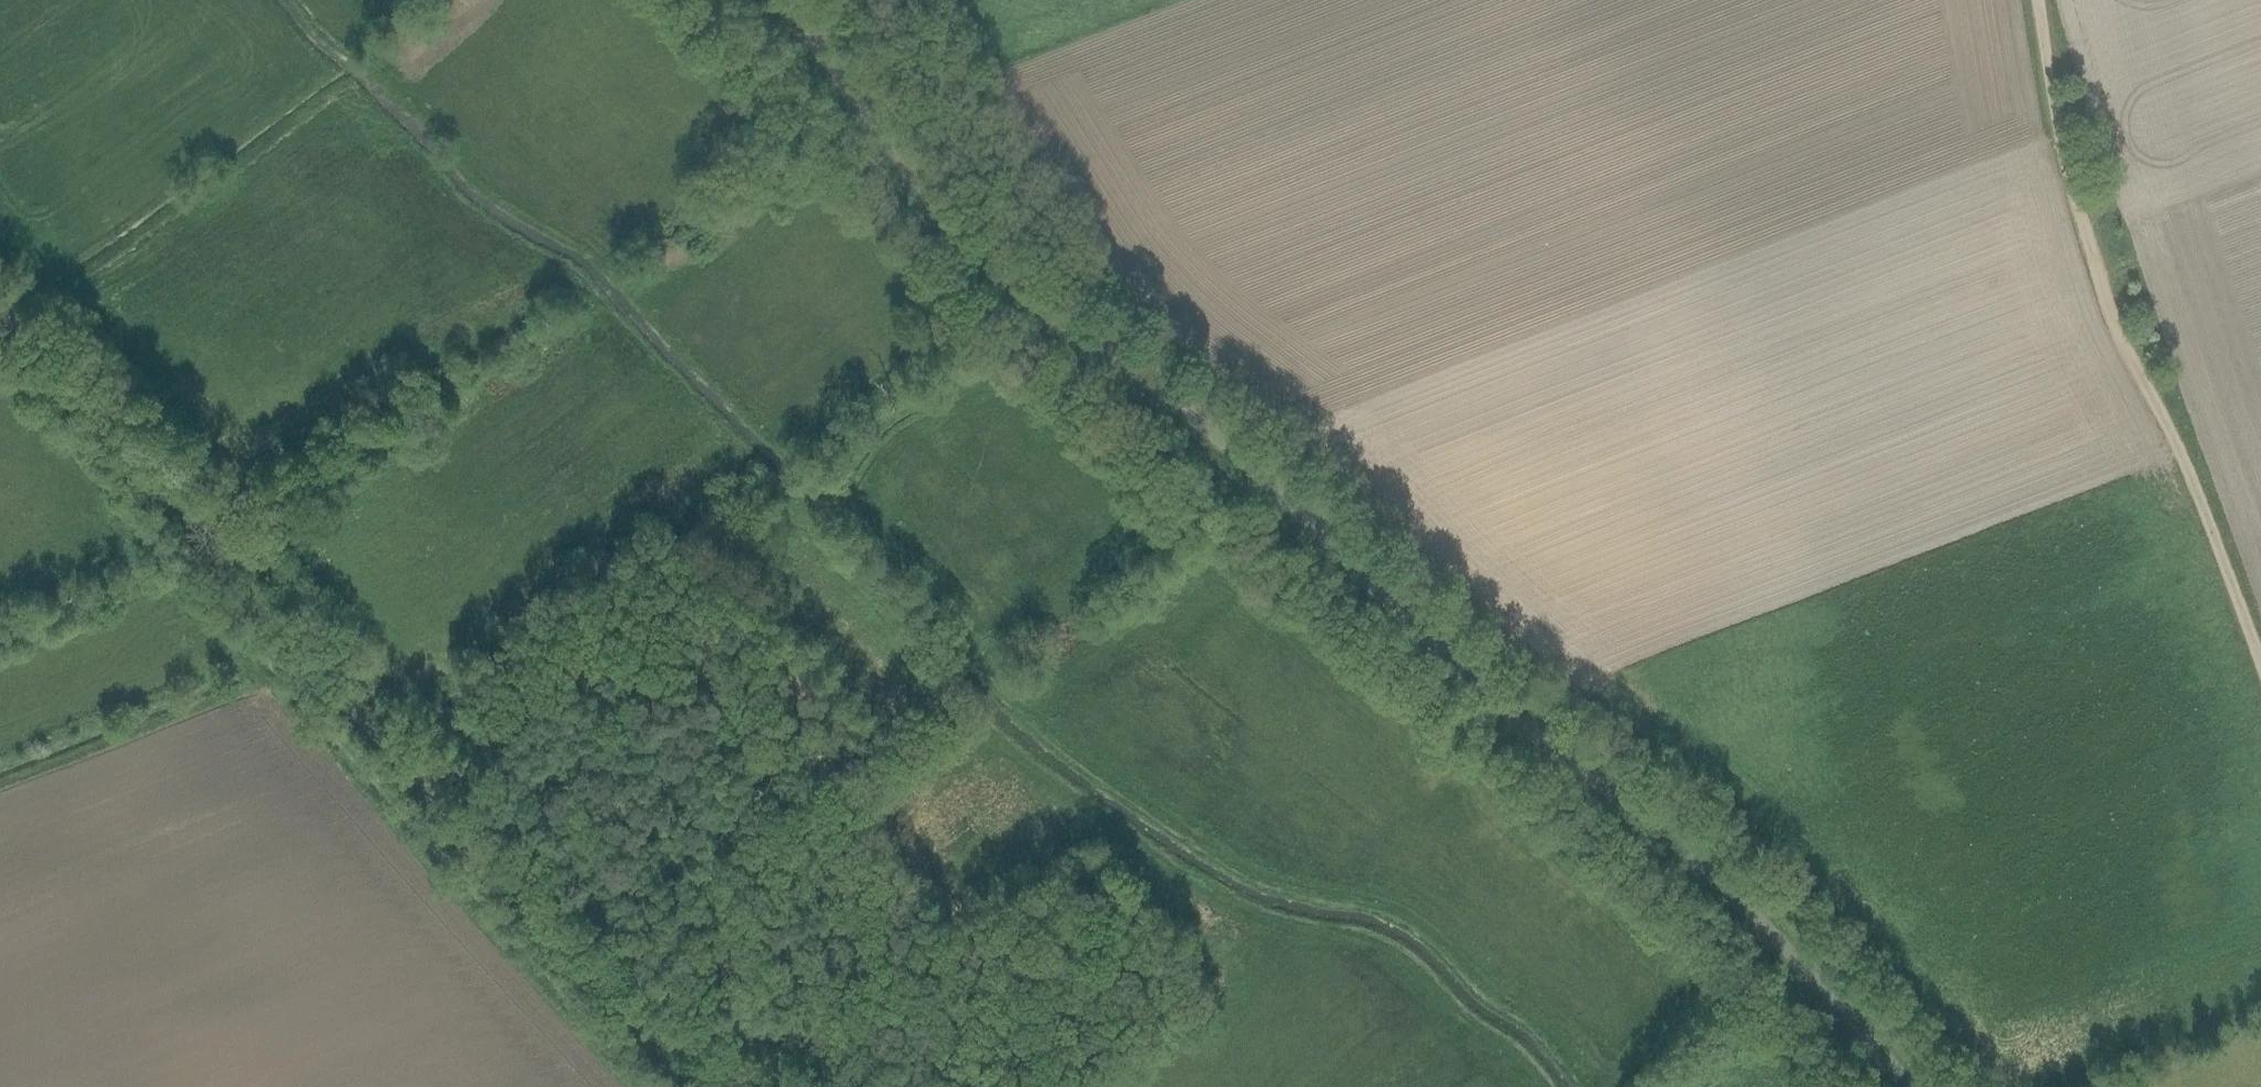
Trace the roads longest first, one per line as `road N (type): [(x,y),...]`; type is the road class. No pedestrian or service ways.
road 1 (unclassified): [(1911,1086),(1697,857),(1536,738),(1231,449),(965,232),(783,0)]
road 2 (track): [(686,1086),(0,317)]
road 3 (track): [(2260,668),(2095,246),(2038,0)]

